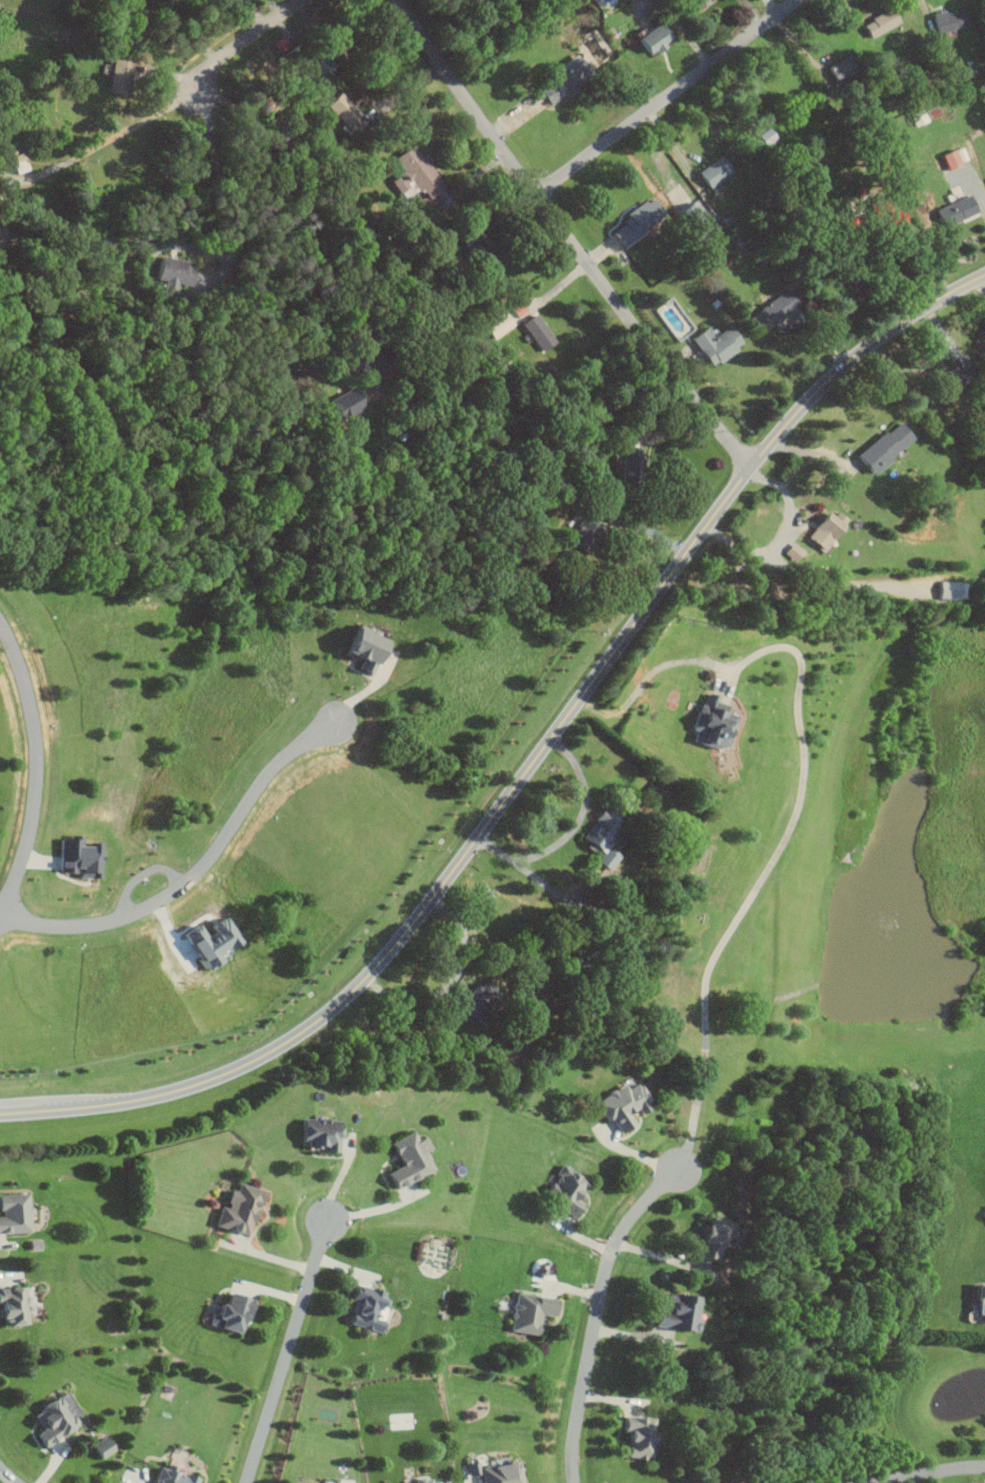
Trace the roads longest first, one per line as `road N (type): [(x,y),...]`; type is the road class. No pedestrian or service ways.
road 1 (secondary): [(0,1114),(190,1087),(327,1014),(395,945),(791,420),(867,348),(984,277)]
road 2 (residential): [(751,469),(640,334),(396,0)]
road 3 (residential): [(0,915),(88,927),(157,906),(218,848),(276,763),(338,724)]
road 4 (residential): [(574,1482),(607,1258),(621,1227),(681,1167)]
road 5 (residential): [(536,196),(797,0)]
road 6 (residential): [(0,912),(34,807),(38,761),(21,671),(0,623)]
road 7 (residential): [(246,1482),(328,1217)]
road 8 (residential): [(305,0),(213,63),(198,85)]

